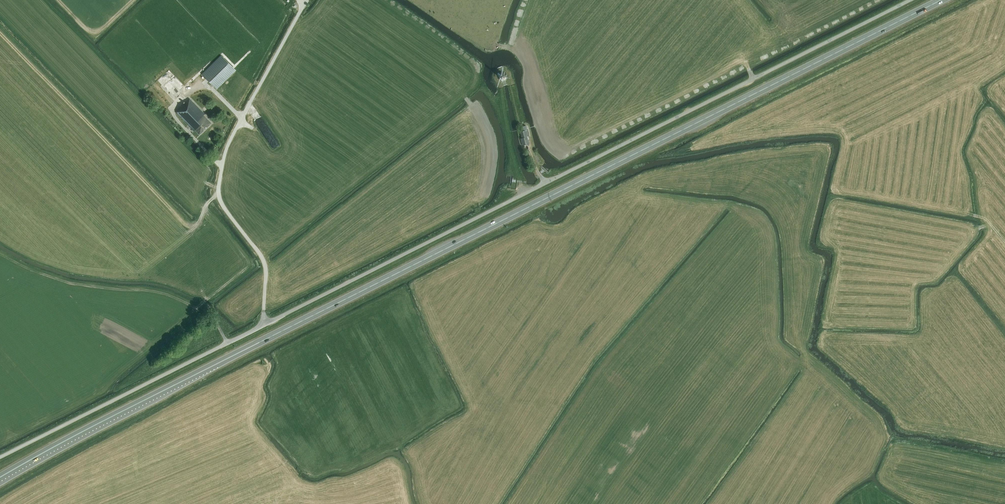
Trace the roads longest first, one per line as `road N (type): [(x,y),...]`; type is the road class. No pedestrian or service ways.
road 1 (trunk): [(0,477),(940,0)]
road 2 (unclassified): [(0,457),(911,0)]

